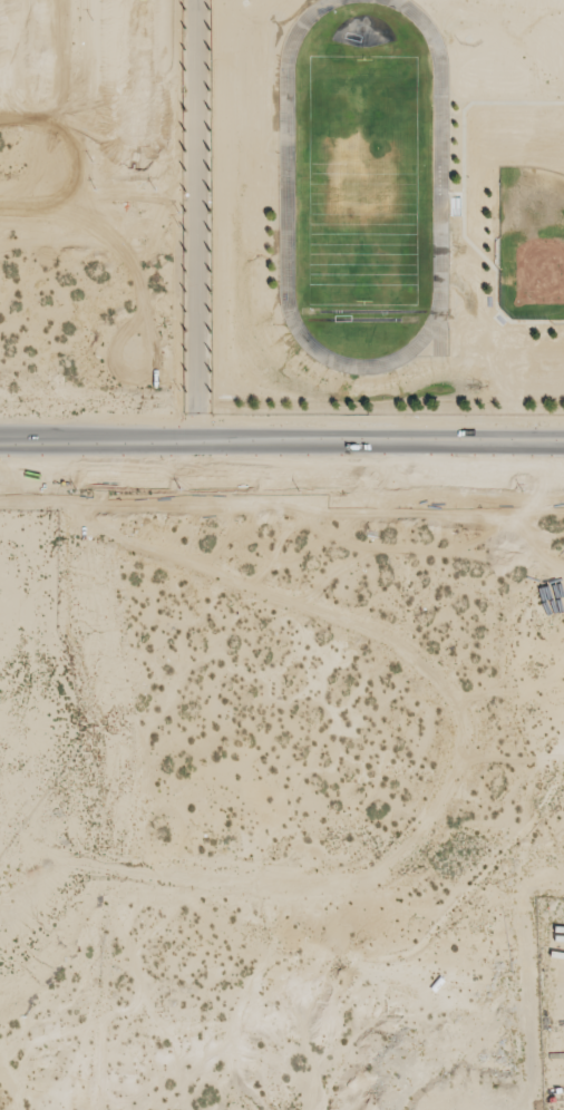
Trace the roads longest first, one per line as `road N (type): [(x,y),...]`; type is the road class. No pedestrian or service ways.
road 1 (secondary): [(0,443),(424,442)]
road 2 (secondary): [(424,442),(563,456)]
road 3 (secondary): [(563,442),(424,442)]

